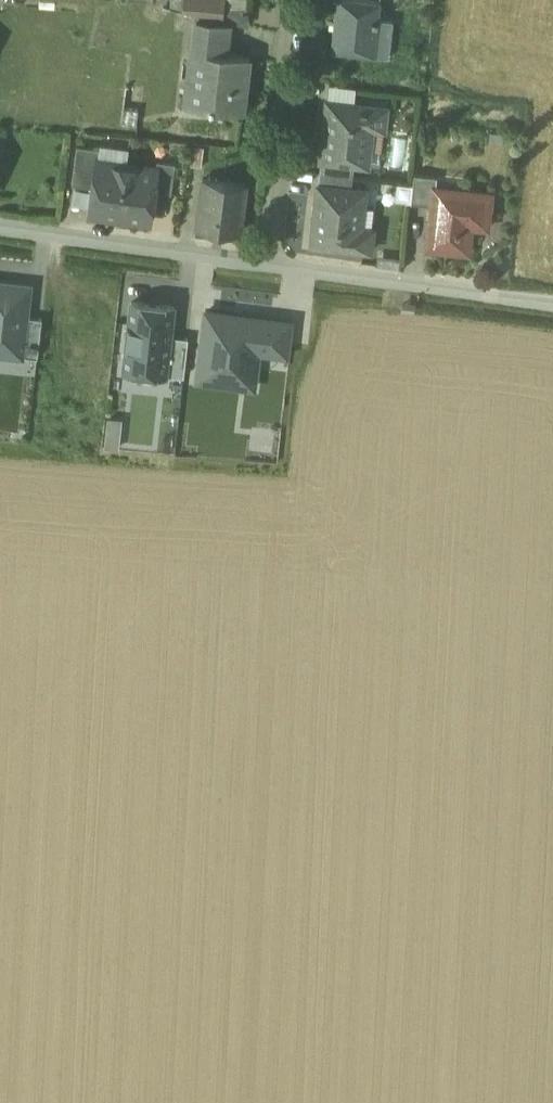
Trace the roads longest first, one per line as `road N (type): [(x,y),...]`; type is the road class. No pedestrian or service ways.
road 1 (residential): [(264,266),(552,305)]
road 2 (residential): [(295,0),(264,266)]
road 3 (residential): [(0,229),(264,266)]

